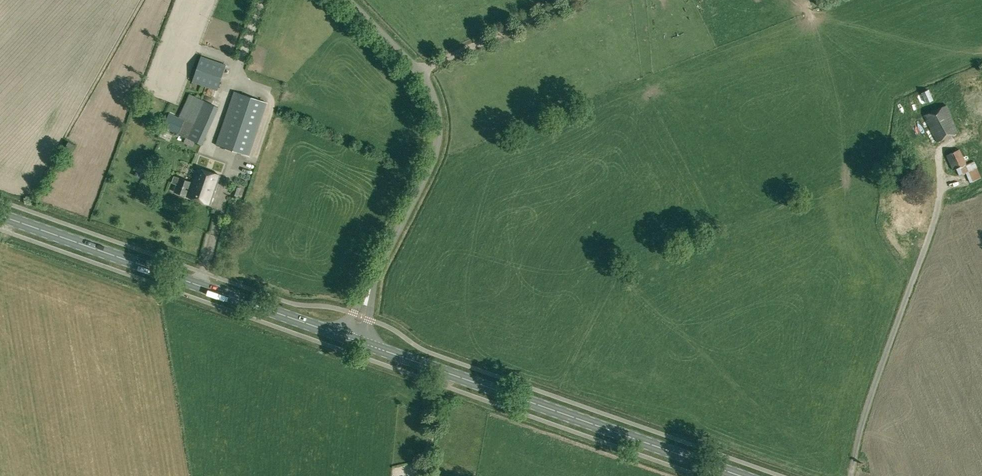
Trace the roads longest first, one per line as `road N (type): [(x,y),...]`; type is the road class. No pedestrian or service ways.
road 1 (primary): [(741,475),(350,340)]
road 2 (unclassified): [(350,340),(431,163),(438,126),(428,86),(345,0)]
road 3 (primary): [(350,340),(0,216)]

